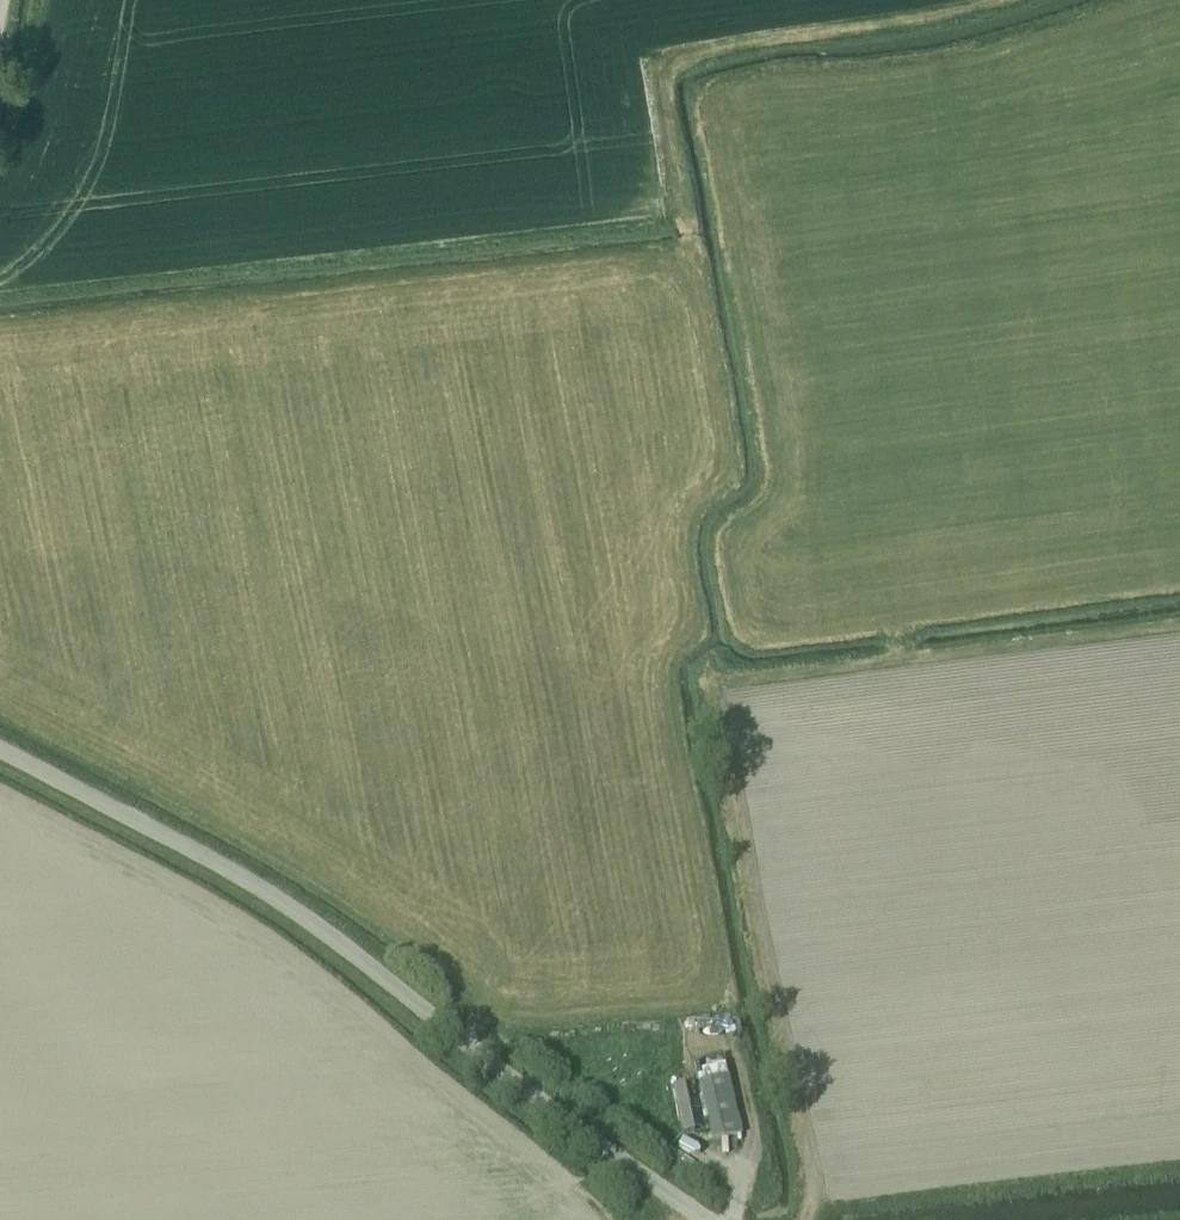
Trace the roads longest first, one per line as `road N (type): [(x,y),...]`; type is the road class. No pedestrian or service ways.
road 1 (unclassified): [(708,1219),(306,920),(0,751)]

